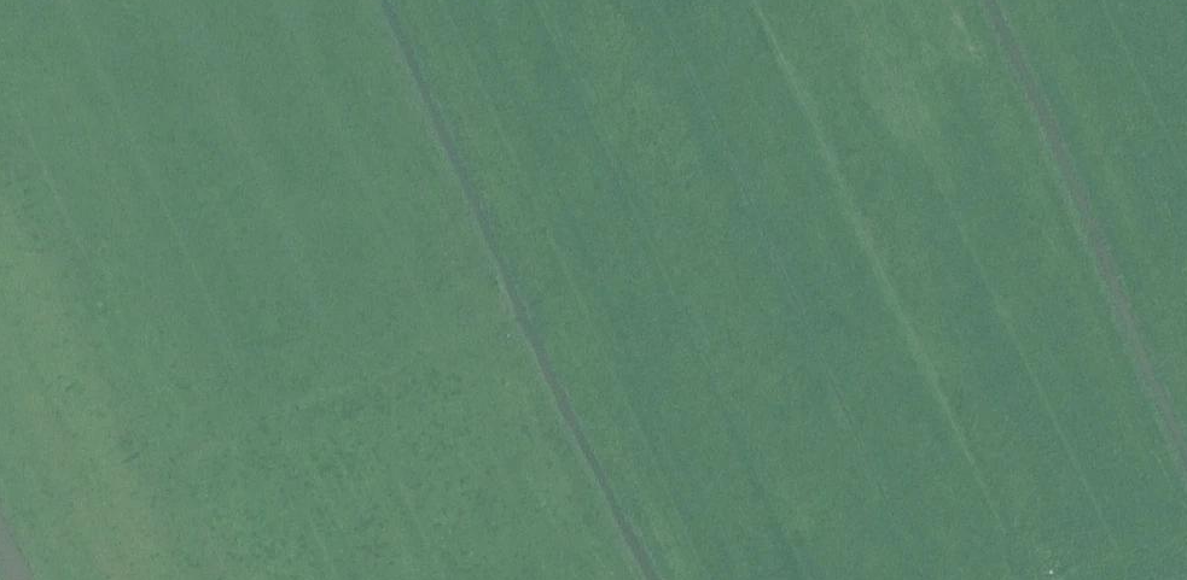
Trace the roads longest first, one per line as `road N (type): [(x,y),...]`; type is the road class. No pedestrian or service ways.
road 1 (track): [(0,336),(113,579)]

